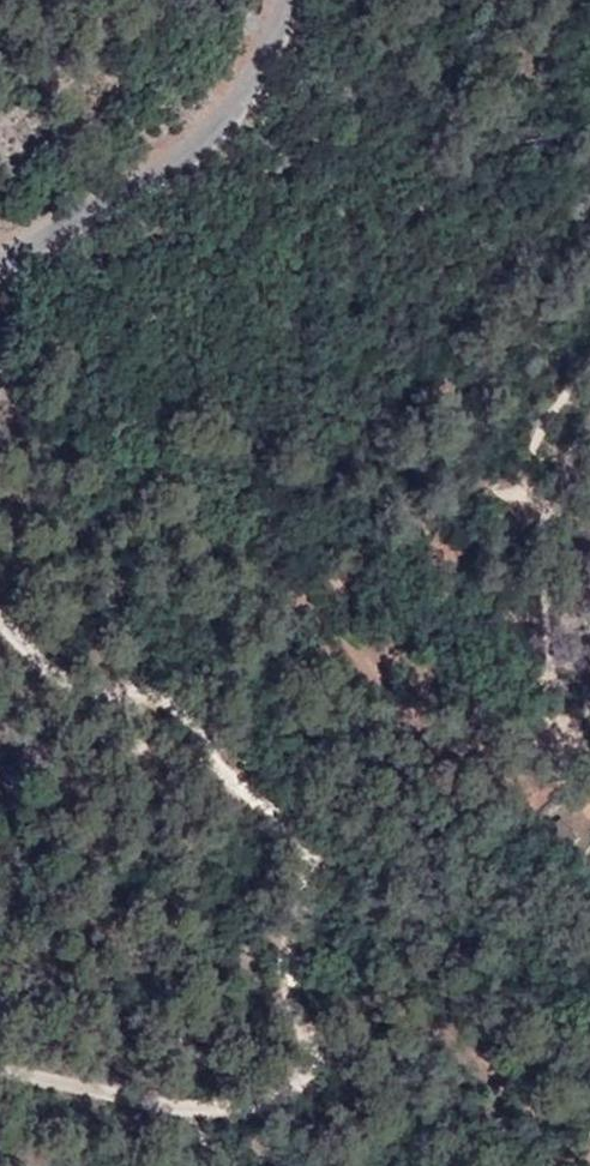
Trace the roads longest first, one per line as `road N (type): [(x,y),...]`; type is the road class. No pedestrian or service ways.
road 1 (track): [(192,691),(210,755),(302,830),(326,1035),(299,1083),(232,1112),(0,1069)]
road 2 (track): [(192,691),(379,519),(447,493),(533,500),(589,531)]
road 3 (unclassified): [(222,0),(0,263)]
road 4 (track): [(0,613),(51,683),(192,691)]

